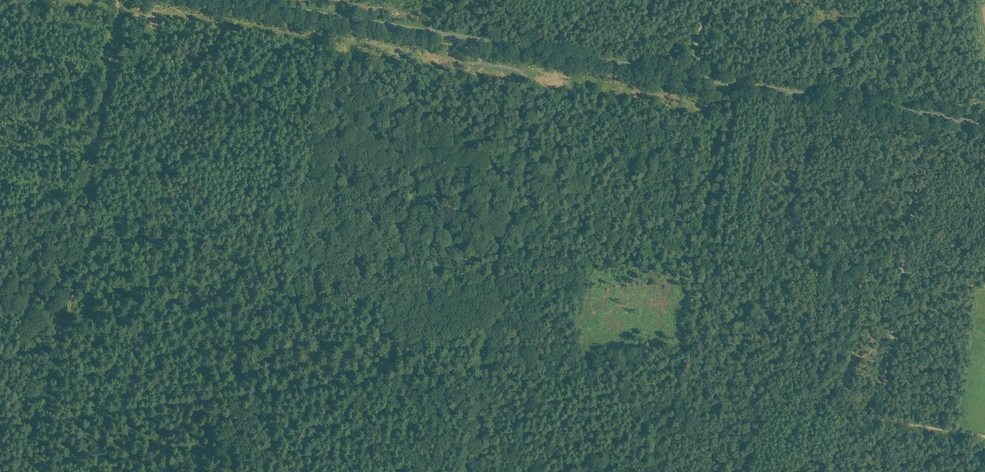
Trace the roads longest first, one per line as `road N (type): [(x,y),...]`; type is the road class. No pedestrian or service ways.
road 1 (secondary): [(984,126),(225,0)]
road 2 (track): [(0,424),(685,348)]
road 3 (track): [(35,471),(122,0)]
road 4 (track): [(266,471),(334,25)]
road 5 (track): [(665,471),(703,235)]
road 6 (track): [(703,235),(721,117),(711,89)]

